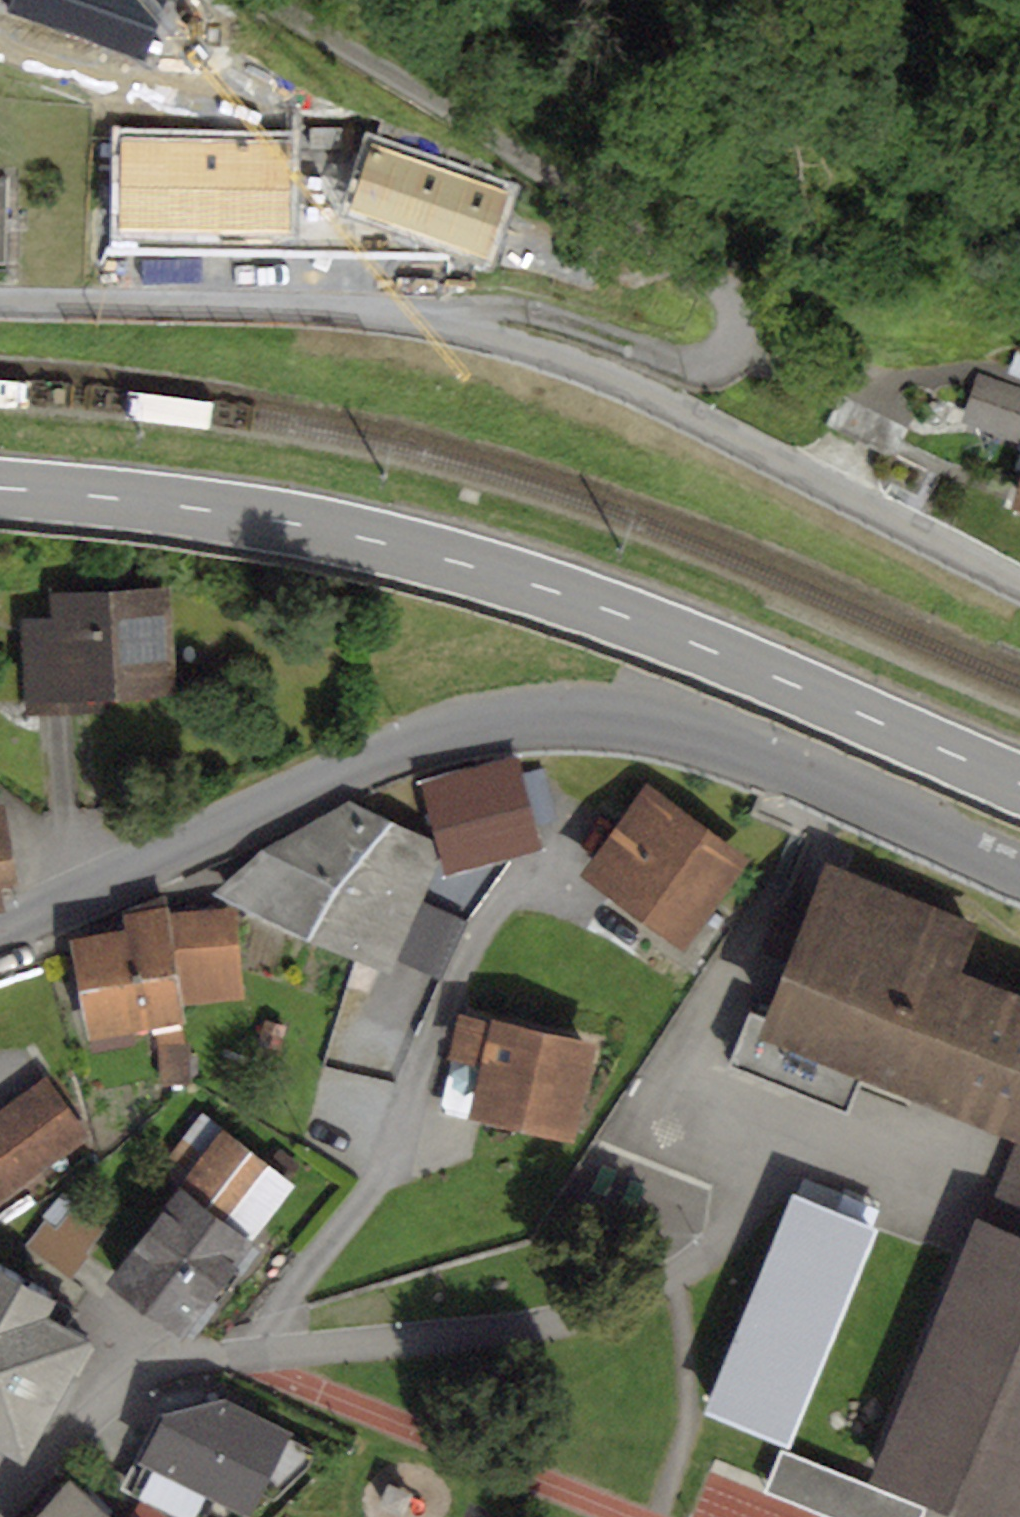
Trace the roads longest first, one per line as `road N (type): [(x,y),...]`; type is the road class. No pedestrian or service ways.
road 1 (residential): [(0,934),(352,764),(431,733),(543,711),(595,714),(722,744),(1019,865)]
road 2 (tertiary): [(1019,782),(658,630),(492,573),(266,519),(0,488)]
road 3 (residential): [(466,328),(491,307),(511,306),(699,363),(718,359),(741,336),(736,301),(699,263),(282,0)]
road 4 (residential): [(466,328),(646,391),(1019,581)]
road 5 (residential): [(0,307),(295,311),(466,328)]

